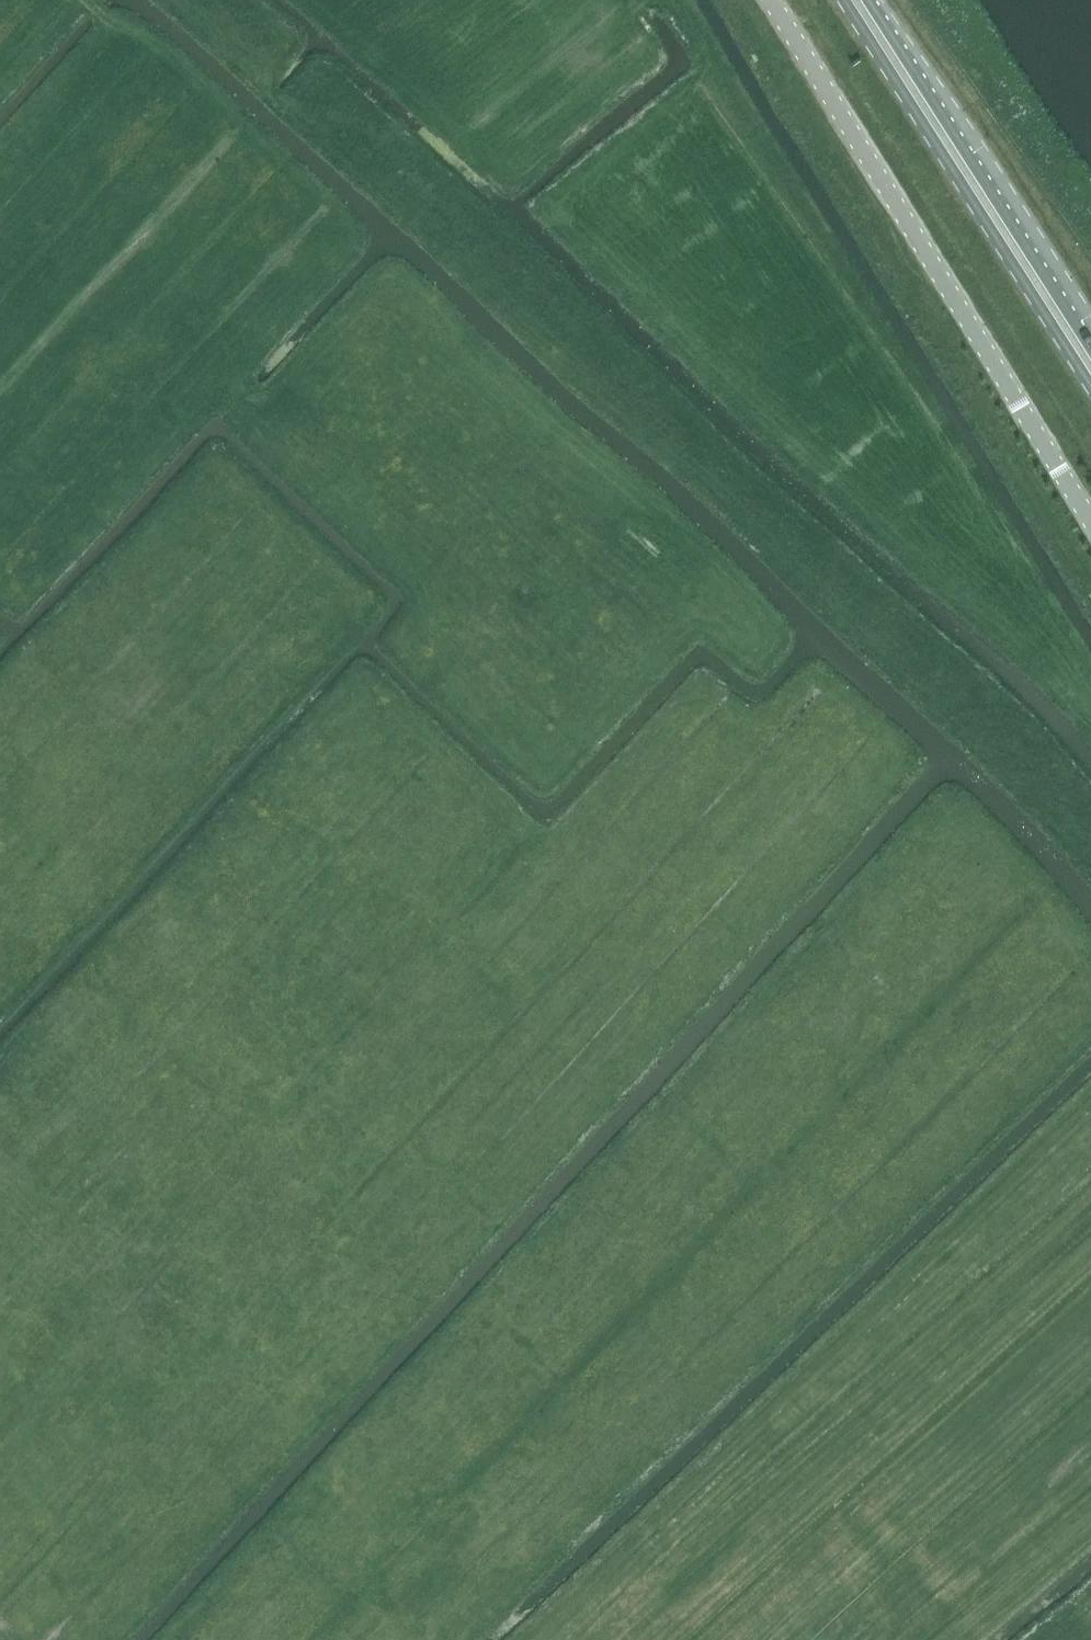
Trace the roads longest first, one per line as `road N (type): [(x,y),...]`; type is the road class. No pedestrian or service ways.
road 1 (unclassified): [(1090,521),(772,0)]
road 2 (primary): [(844,0),(1090,386)]
road 3 (primary): [(1090,348),(870,0)]

